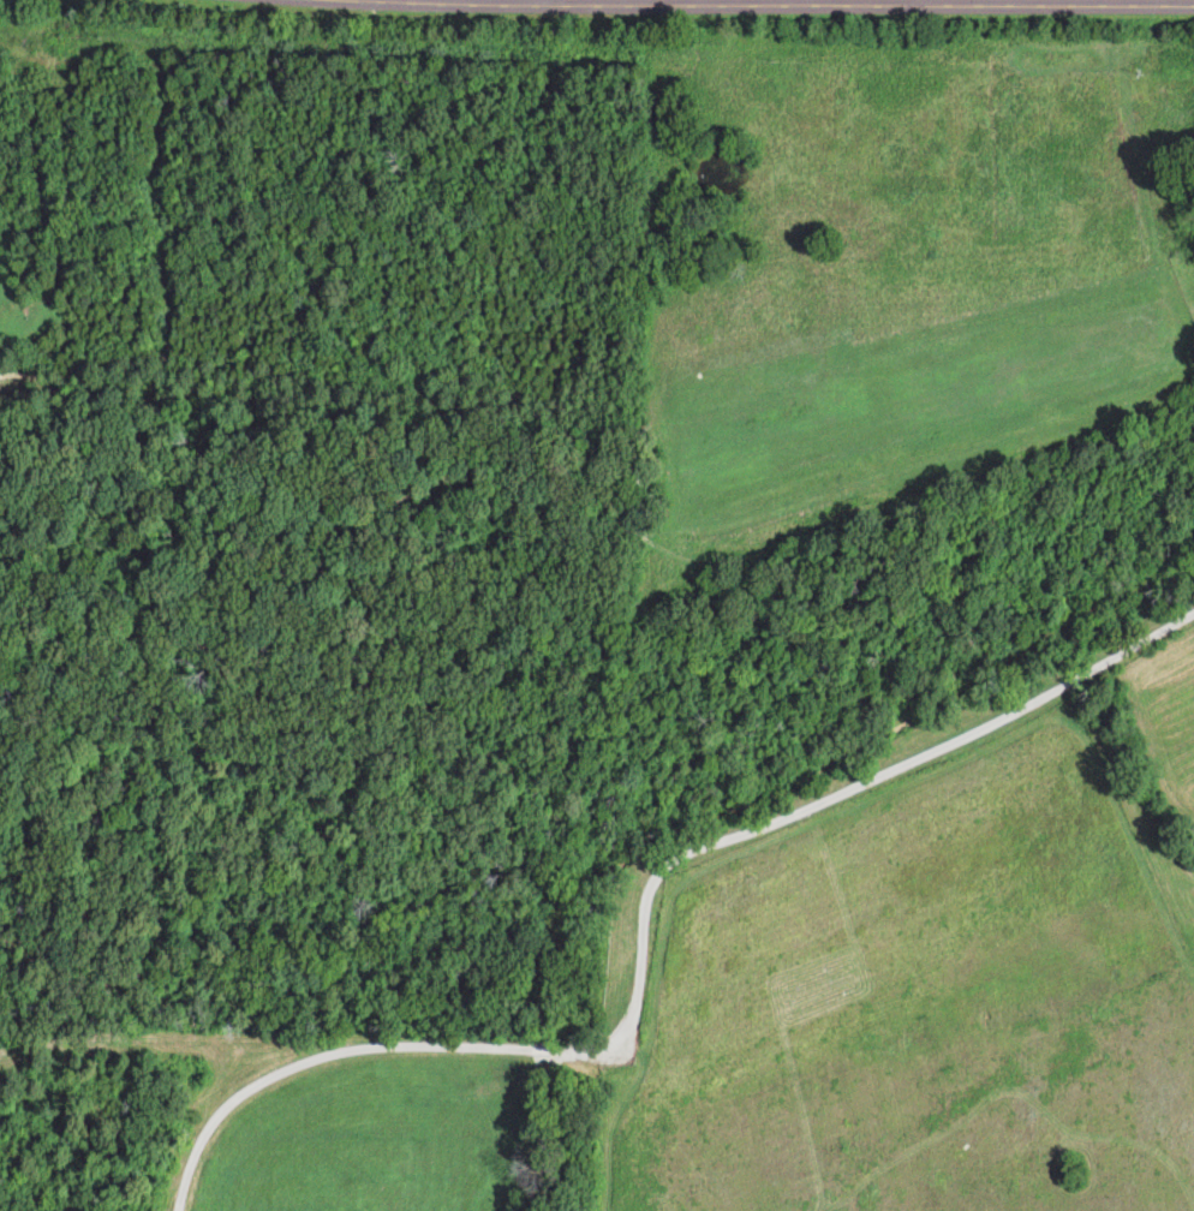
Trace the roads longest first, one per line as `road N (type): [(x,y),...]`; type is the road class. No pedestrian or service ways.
road 1 (tertiary): [(1193,6),(392,0)]

